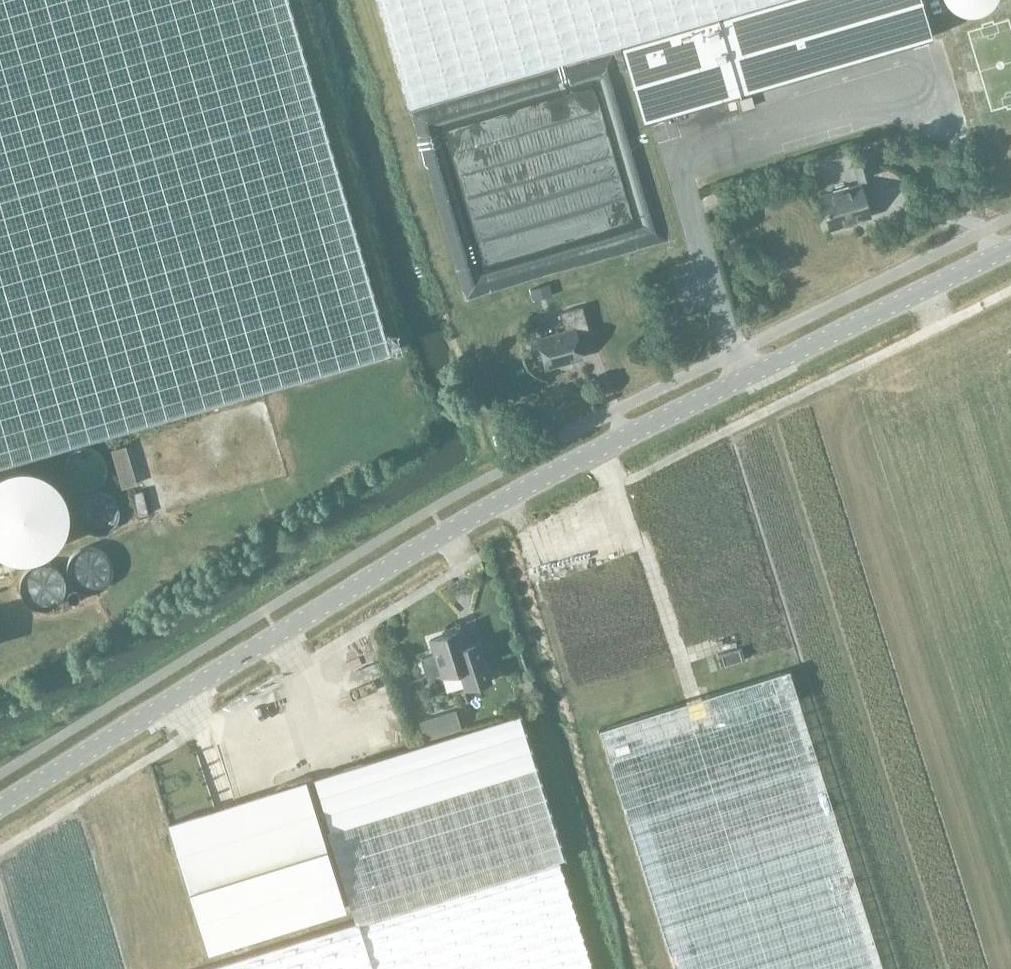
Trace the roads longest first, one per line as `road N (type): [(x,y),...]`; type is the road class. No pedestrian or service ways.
road 1 (unclassified): [(0,808),(506,501),(724,385),(1010,250)]

